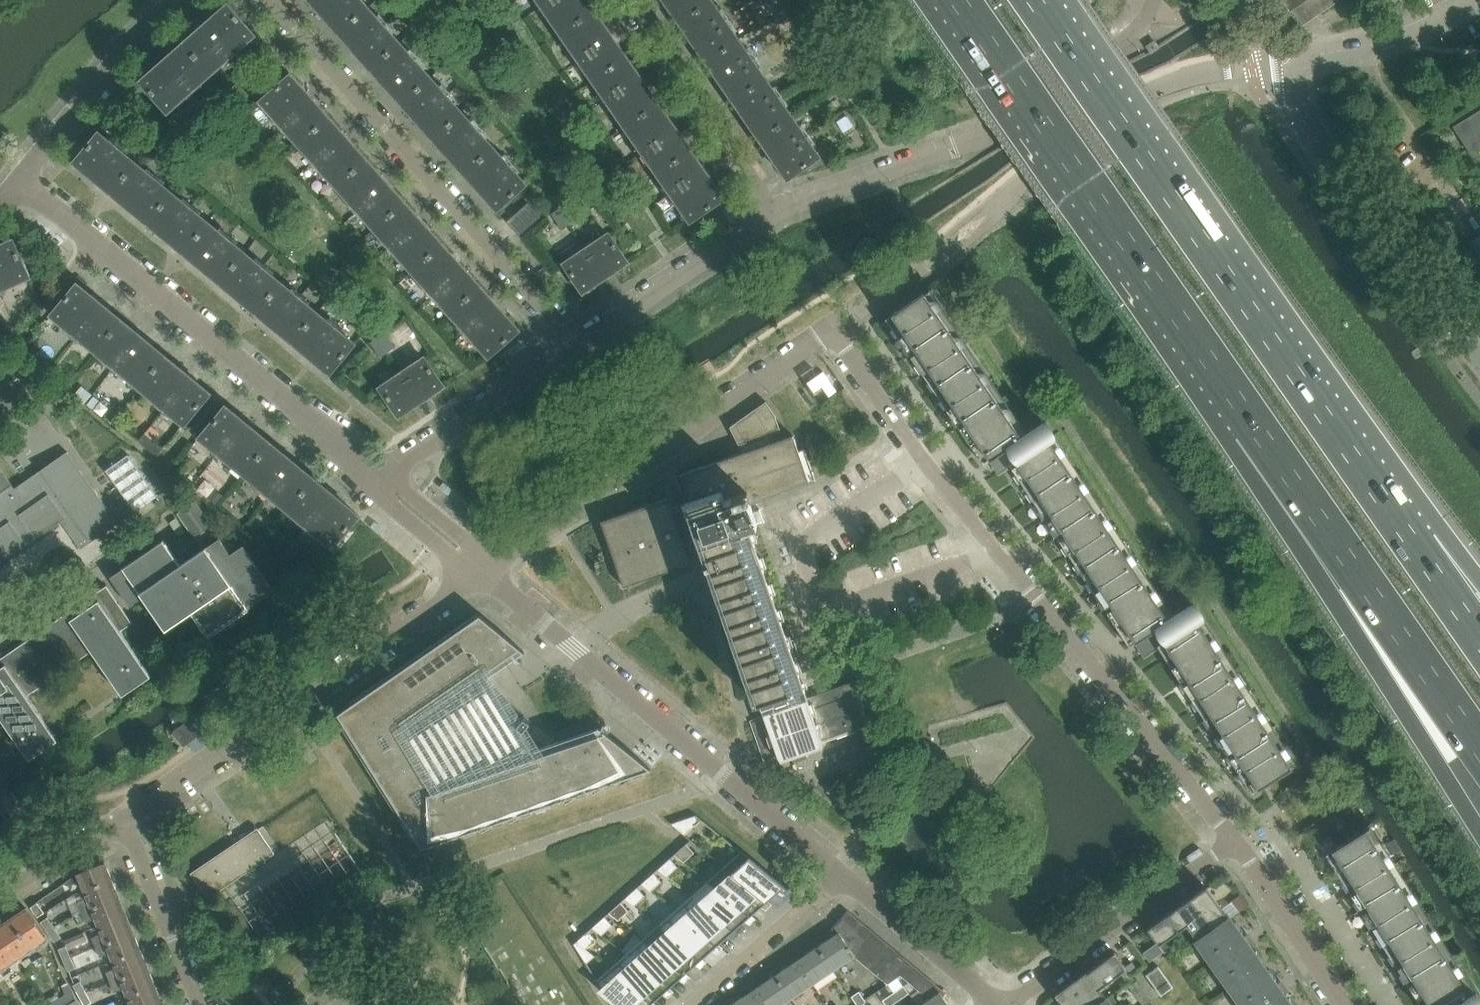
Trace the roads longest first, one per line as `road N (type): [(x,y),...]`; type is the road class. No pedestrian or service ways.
road 1 (residential): [(1236,841),(928,460),(832,326)]
road 2 (motorway): [(1388,500),(1033,0)]
road 3 (motorway): [(958,0),(1254,427)]
road 4 (unclassified): [(1251,68),(1180,79),(1133,98),(968,231),(832,326)]
road 5 (residential): [(841,873),(483,571)]
road 6 (residential): [(384,483),(317,420),(45,202),(23,193)]
road 7 (motorway): [(1254,427),(1345,612),(1479,829)]
road 8 (residential): [(576,345),(271,0)]
road 9 (unclassified): [(770,216),(1004,125),(1130,39),(1154,0)]
road 10 (residential): [(125,818),(483,571)]
road 11 (residential): [(483,571),(832,326)]
road 12 (motorway): [(1254,427),(1479,748)]
road 13 (unclassified): [(1479,361),(1311,132),(1297,101),(1298,76)]
road 14 (residential): [(1002,1004),(1236,841)]
road 15 (residential): [(770,216),(630,0)]
road 16 (residential): [(23,193),(26,169),(44,147),(128,48),(182,0)]
road 17 (residential): [(384,483),(422,448),(576,345)]
road 18 (residential): [(576,345),(770,216)]
road 19 (residential): [(996,1004),(841,873)]
road 20 (residential): [(198,1004),(125,818)]
road 21 (residential): [(1344,1004),(1236,841)]
road 22 (residential): [(696,1004),(841,873)]
road 23 (unclassified): [(1298,76),(1324,55),(1417,32),(1473,0)]
road 24 (motorway): [(1479,633),(1388,500)]
road 25 (residential): [(0,893),(125,818)]
road 26 (residential): [(384,483),(391,507),(428,542),(483,571)]
road 27 (residential): [(483,571),(454,531),(384,483)]
road 28 (motorway): [(1479,580),(1444,534),(1388,500)]

